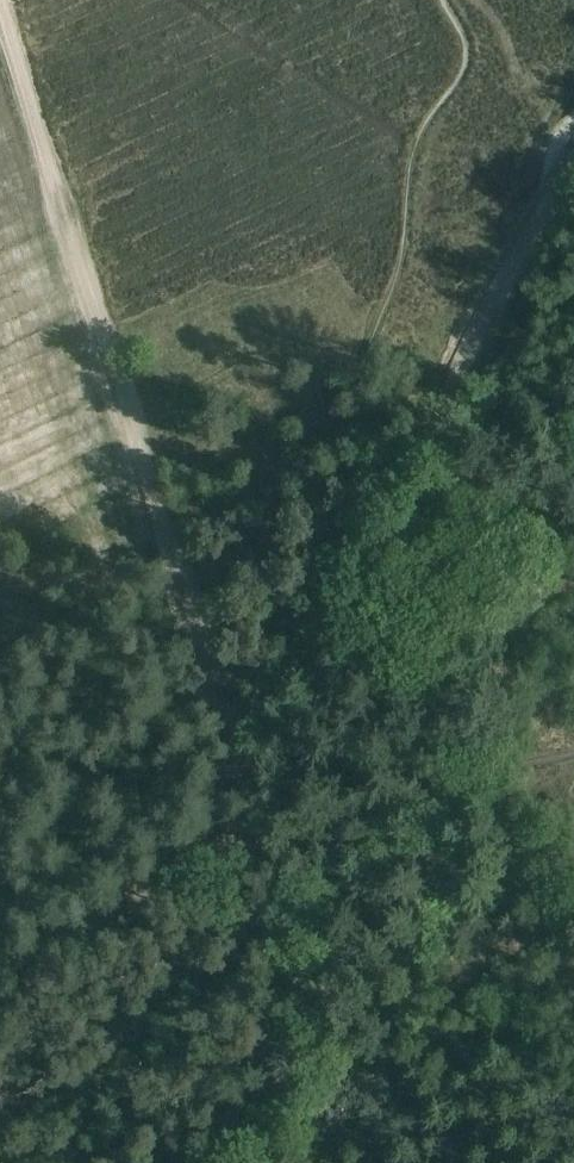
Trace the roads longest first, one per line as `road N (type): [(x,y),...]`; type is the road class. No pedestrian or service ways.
road 1 (track): [(228,768),(0,24)]
road 2 (track): [(228,768),(573,179)]
road 3 (track): [(0,965),(247,844),(228,768)]
road 4 (track): [(247,844),(318,1107)]

